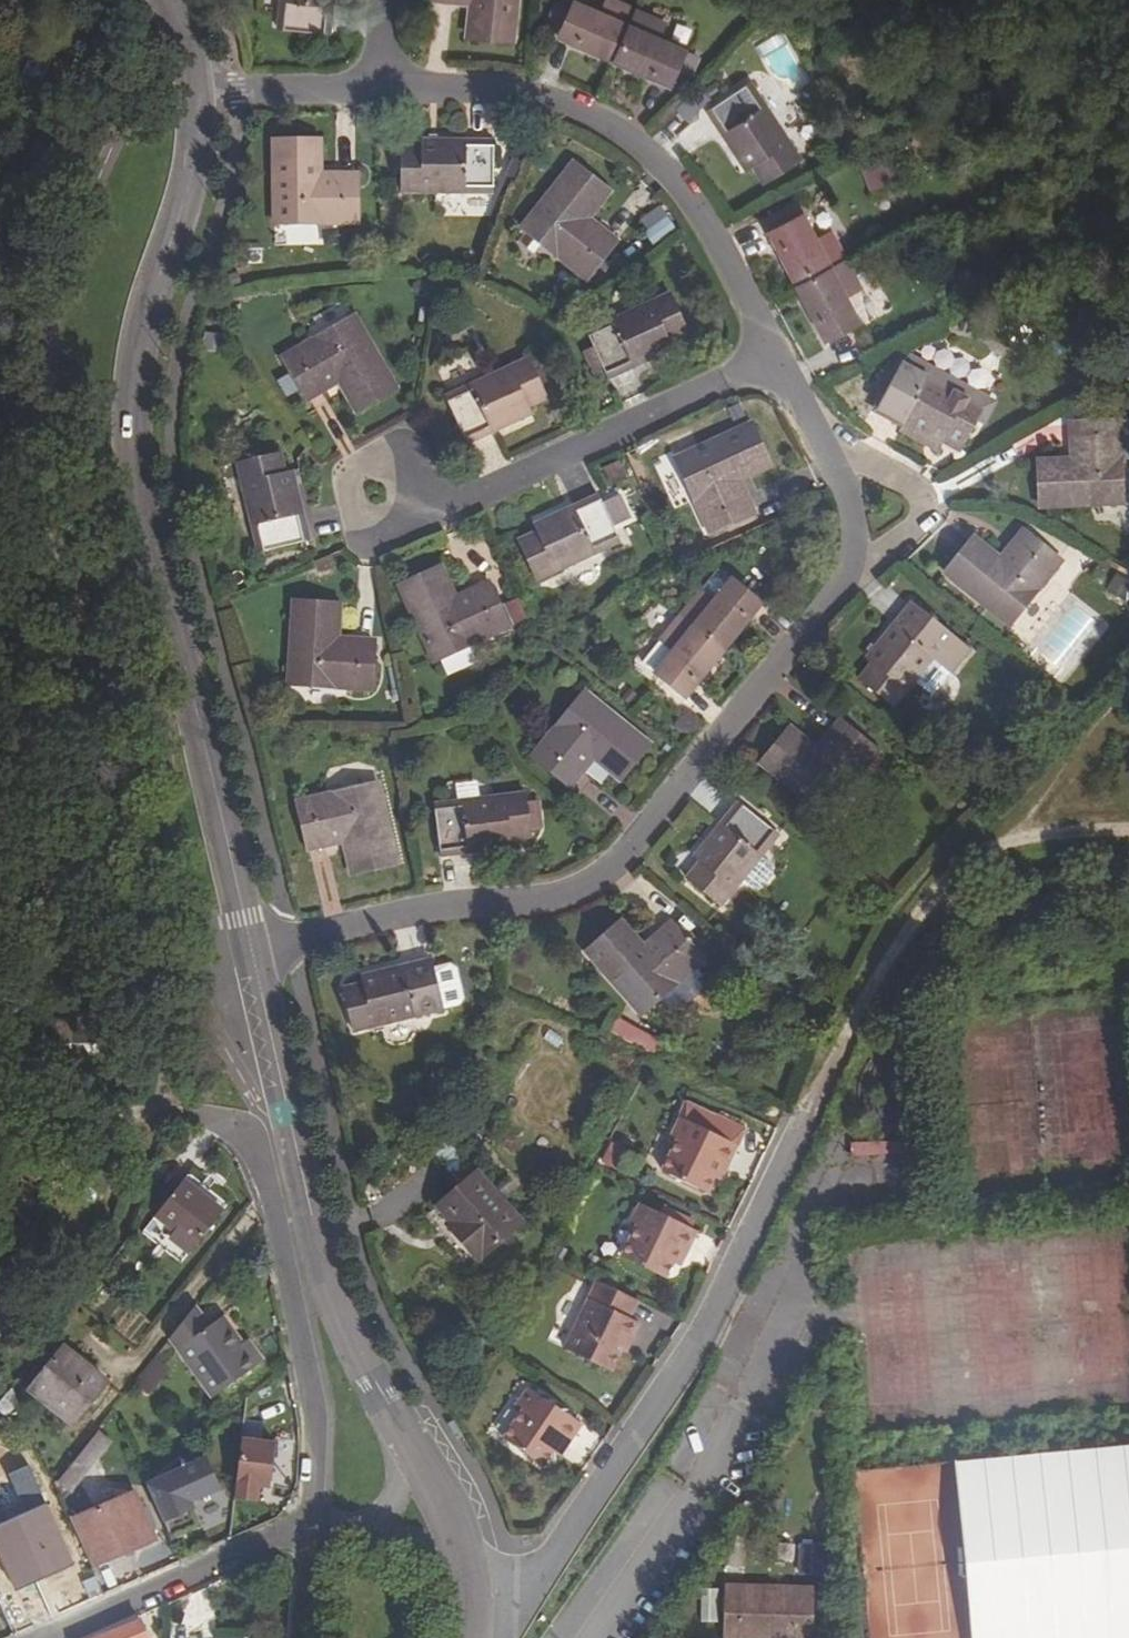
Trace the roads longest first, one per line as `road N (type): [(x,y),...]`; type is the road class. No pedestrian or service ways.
road 1 (residential): [(251,949),(435,909),(547,903),(616,867),(845,578),(850,528),(833,472),(776,360)]
road 2 (residential): [(193,90),(185,180),(134,372),(136,468),(251,949)]
road 3 (residential): [(490,1637),(681,1372),(811,1108)]
road 4 (residential): [(776,360),(712,234),(659,170),(587,119),(511,96),(373,93)]
road 5 (residential): [(251,949),(343,1322),(409,1439)]
road 6 (residential): [(154,1112),(229,1131),(268,1182),(314,1417),(308,1533)]
road 7 (residential): [(373,494),(463,501),(776,360)]
road 8 (track): [(1128,832),(1024,840),(957,863),(892,953)]
road 9 (residential): [(53,1637),(308,1533)]
road 10 (residential): [(373,93),(193,90)]
road 11 (track): [(1024,840),(1057,780),(1127,697)]
road 12 (track): [(892,953),(811,1108)]
road 13 (residential): [(409,1439),(476,1570)]

